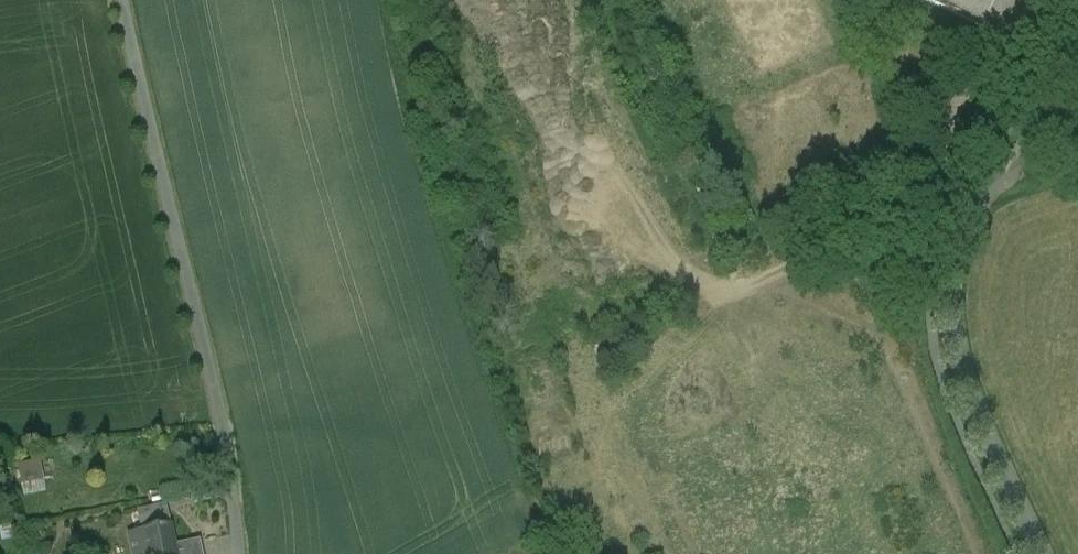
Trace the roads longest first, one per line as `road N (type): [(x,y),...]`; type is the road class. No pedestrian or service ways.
road 1 (unclassified): [(1041,553),(964,378),(954,283),(989,189),(1077,6)]
road 2 (track): [(122,0),(217,403),(240,553)]

